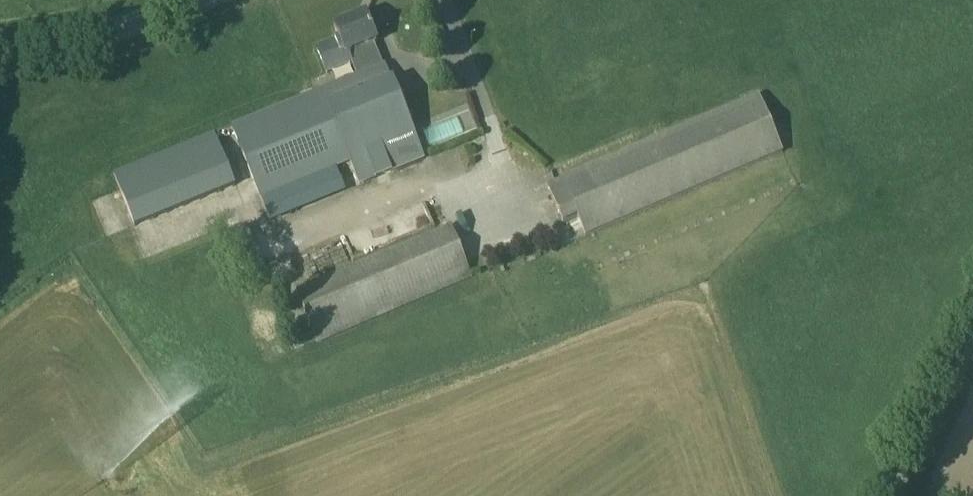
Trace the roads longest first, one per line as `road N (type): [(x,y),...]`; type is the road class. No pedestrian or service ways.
road 1 (tertiary): [(0,51),(157,18),(202,0)]
road 2 (unclassified): [(901,495),(972,364)]

